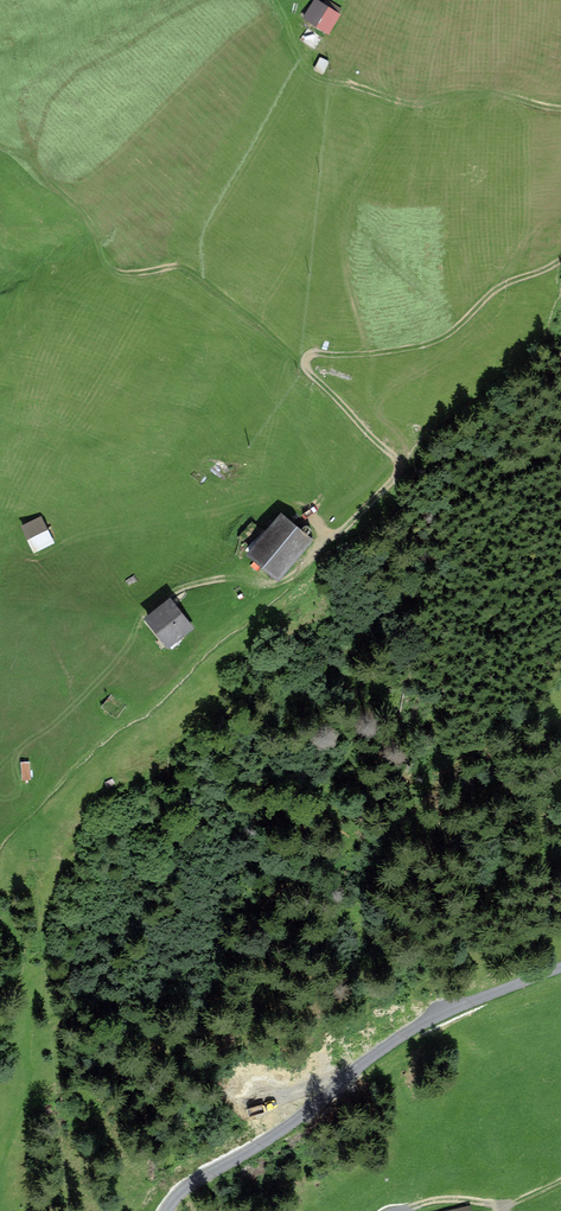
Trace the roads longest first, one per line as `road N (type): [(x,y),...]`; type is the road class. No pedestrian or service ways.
road 1 (track): [(394,479),(297,580),(146,716),(97,747),(0,840)]
road 2 (residential): [(560,968),(428,1021),(292,1124),(190,1184),(166,1210)]
road 3 (track): [(394,479),(394,460),(306,368),(306,357),(428,342),(457,327),(493,289),(560,259)]
road 4 (track): [(304,364),(190,270),(116,267),(80,208),(26,155),(0,143)]
road 5 (track): [(560,108),(487,94),(402,101),(312,74),(275,0)]
road 6 (track): [(141,611),(203,582),(234,577),(274,585),(294,575),(318,542),(312,518)]
road 7 (track): [(560,1181),(508,1205),(445,1199),(403,1210)]

